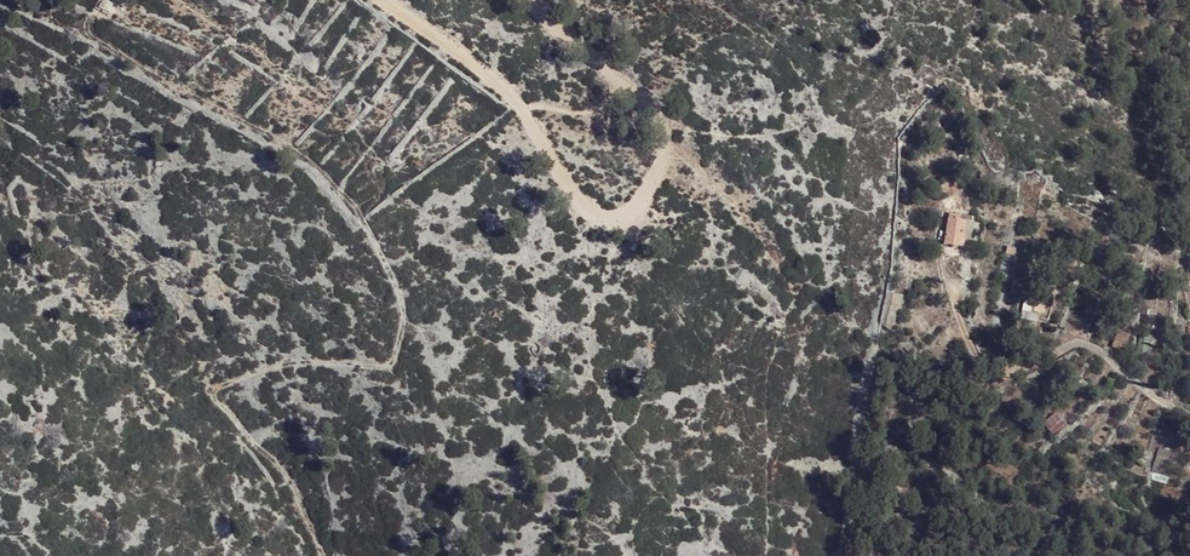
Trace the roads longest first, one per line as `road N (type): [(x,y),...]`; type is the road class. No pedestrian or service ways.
road 1 (track): [(527,0),(658,121),(661,155),(624,210),(572,203),(501,87),(387,0)]
road 2 (track): [(321,555),(288,481),(211,396),(288,363),(392,364),(402,308),(358,210)]

